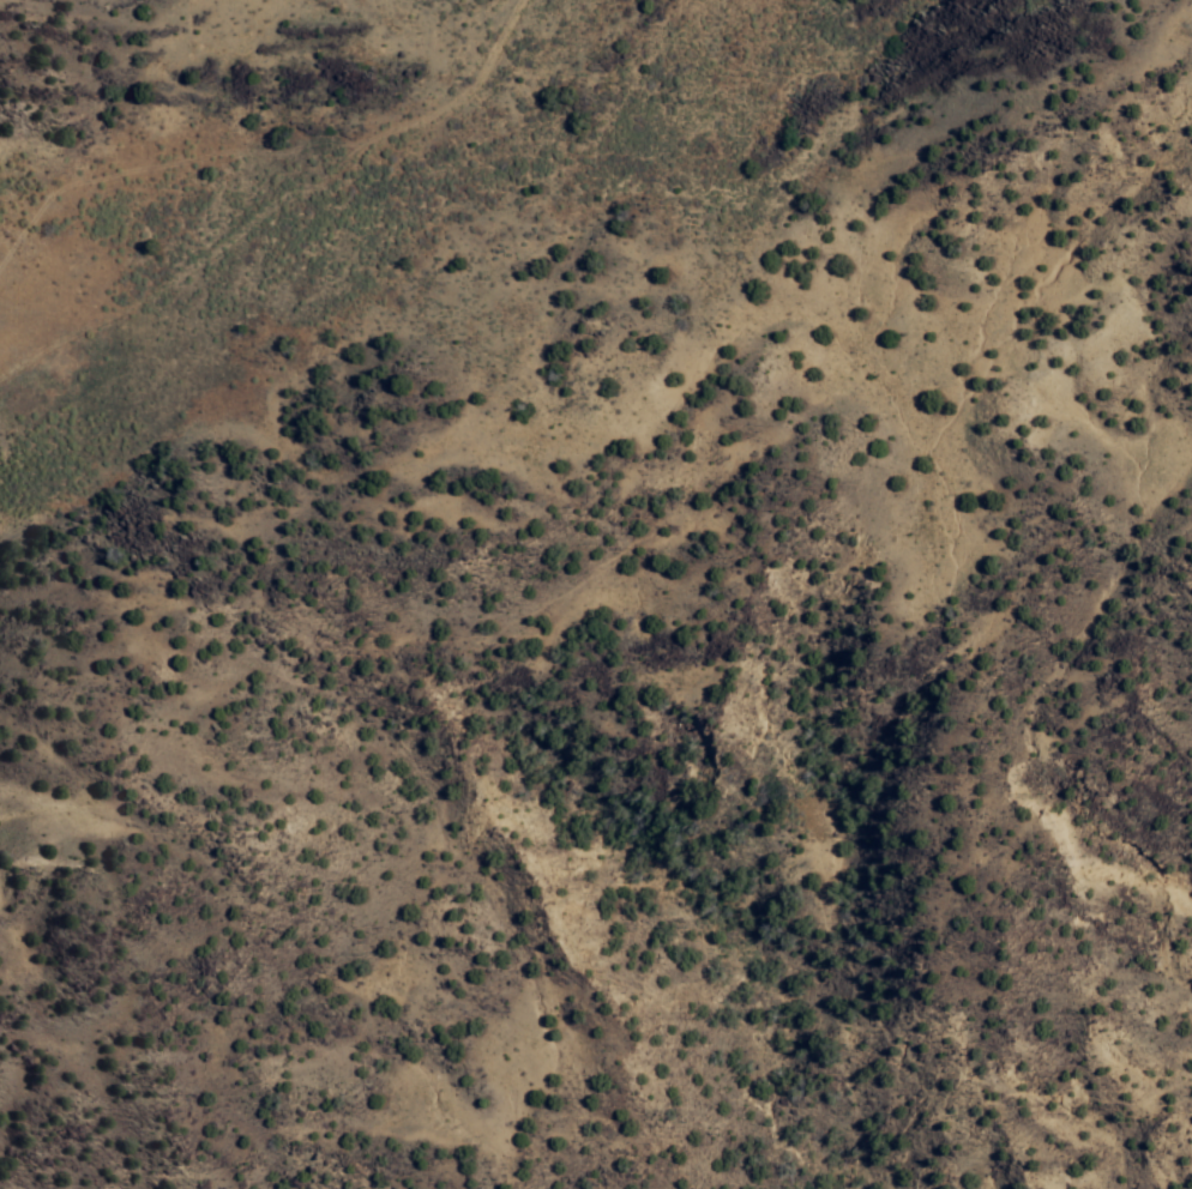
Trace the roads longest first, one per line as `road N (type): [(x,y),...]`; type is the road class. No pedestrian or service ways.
road 1 (residential): [(772,0),(752,428),(857,664),(1094,1032),(1172,1188)]

